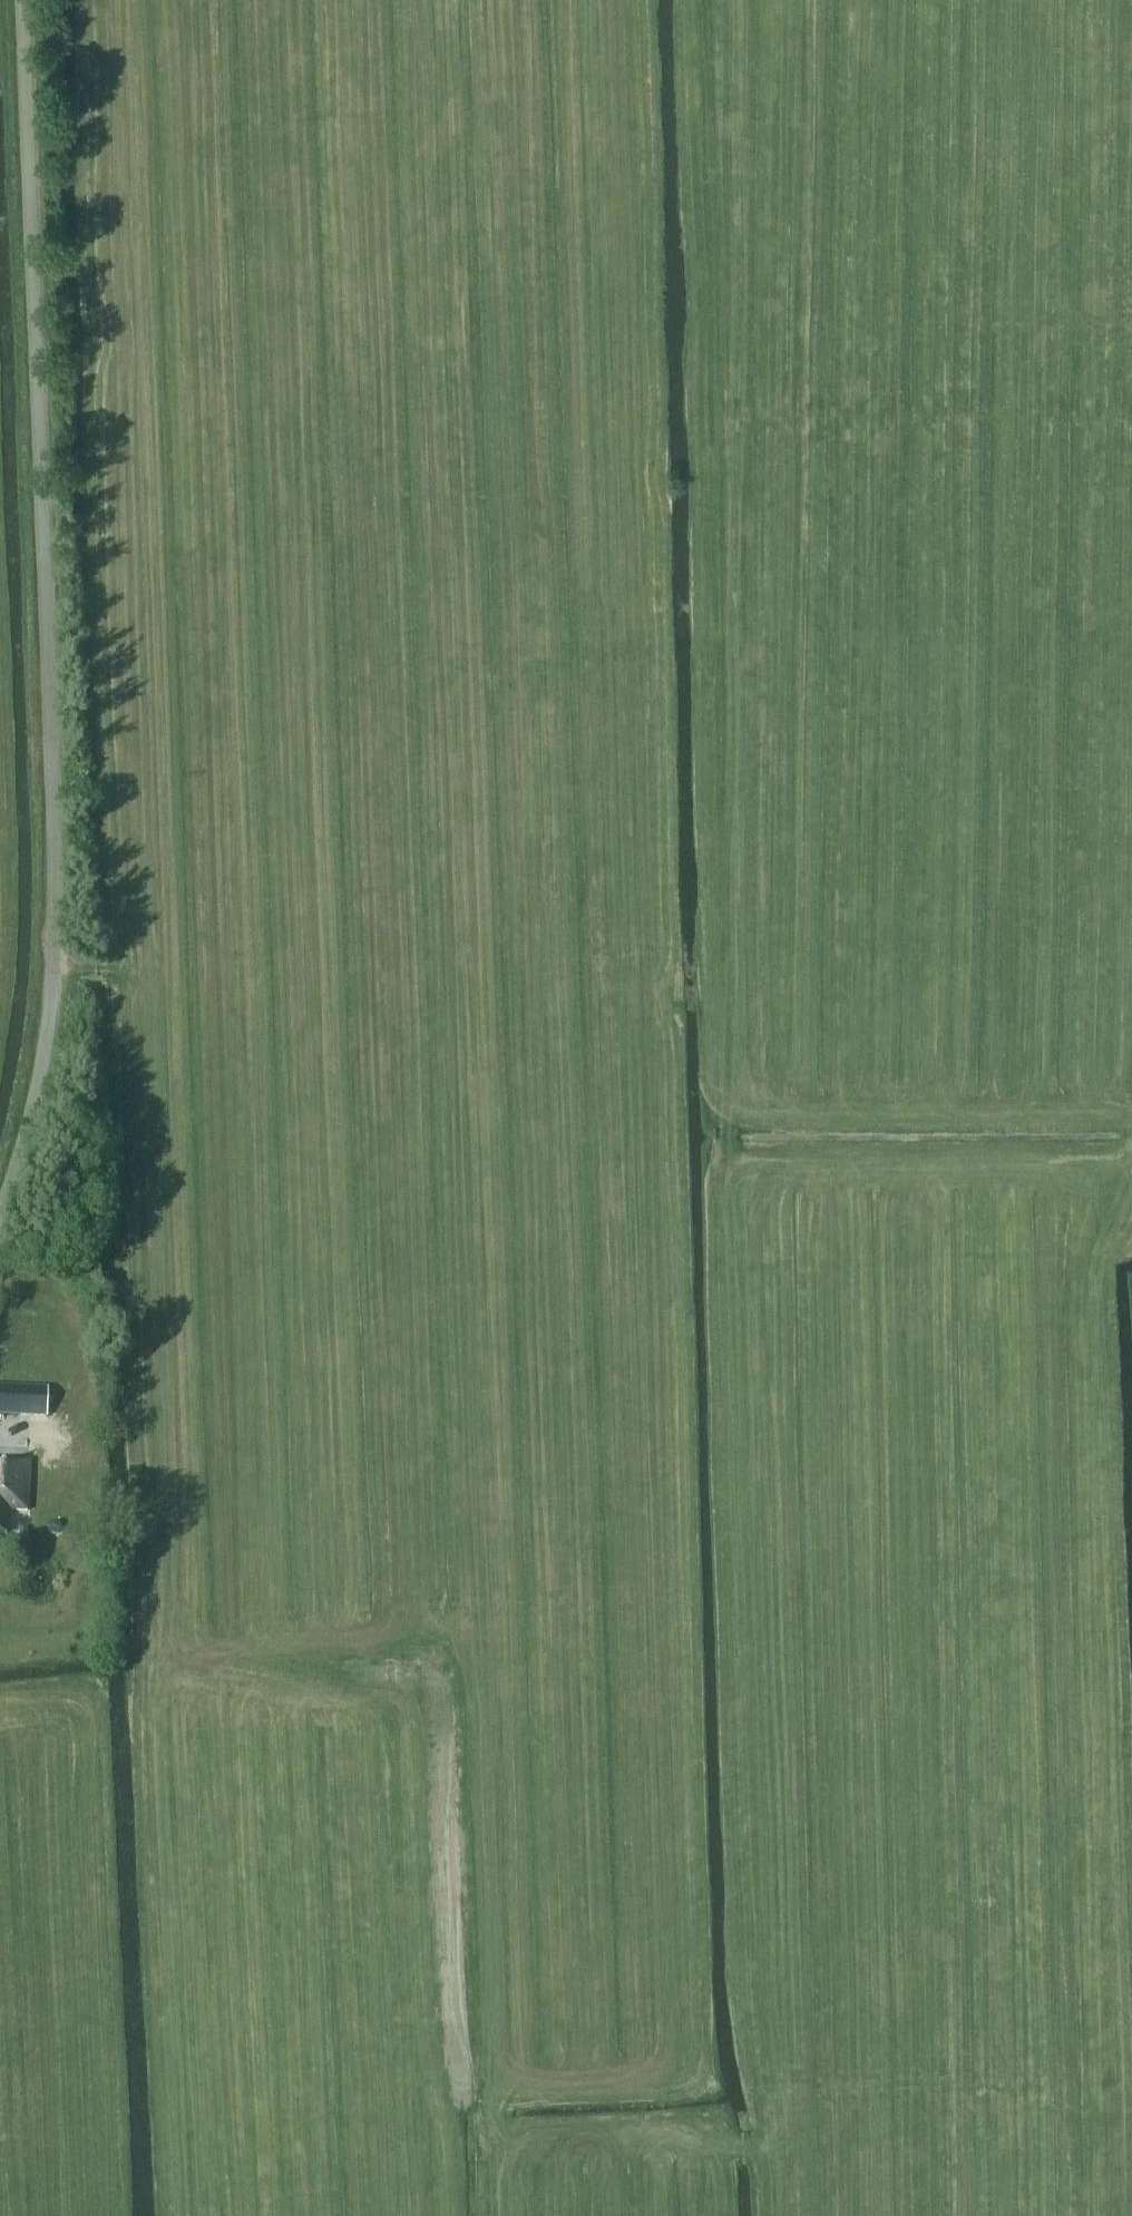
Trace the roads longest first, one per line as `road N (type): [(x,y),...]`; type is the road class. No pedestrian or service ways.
road 1 (unclassified): [(0,1216),(26,1140),(48,1030),(57,874),(27,0)]

